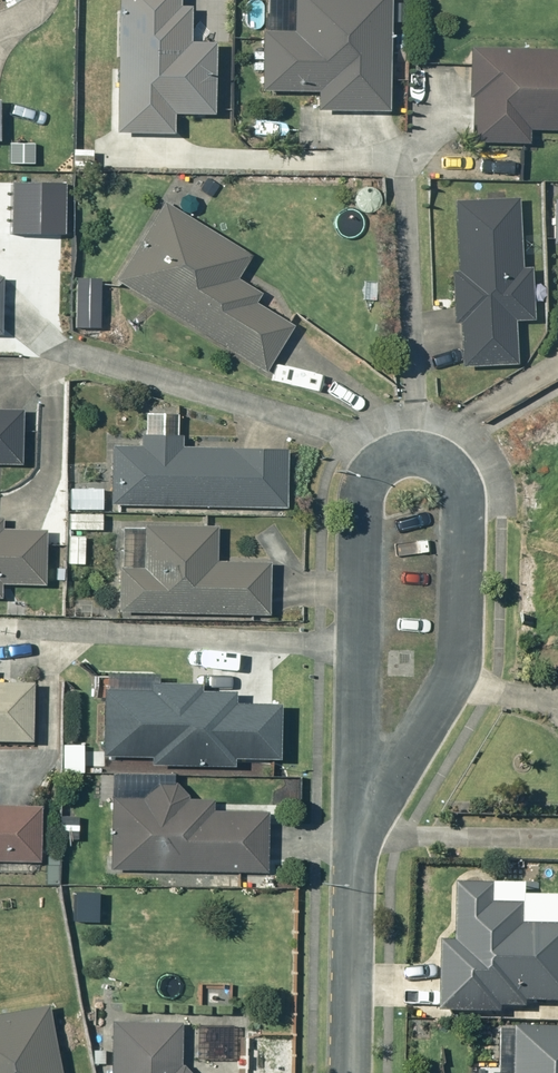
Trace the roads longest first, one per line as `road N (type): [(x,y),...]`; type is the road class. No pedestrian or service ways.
road 1 (residential): [(363,822),(361,517),(371,483),(404,470),(447,476),(466,508),(458,683)]
road 2 (residential): [(353,1072),(363,822)]
road 3 (residential): [(458,683),(363,822)]

